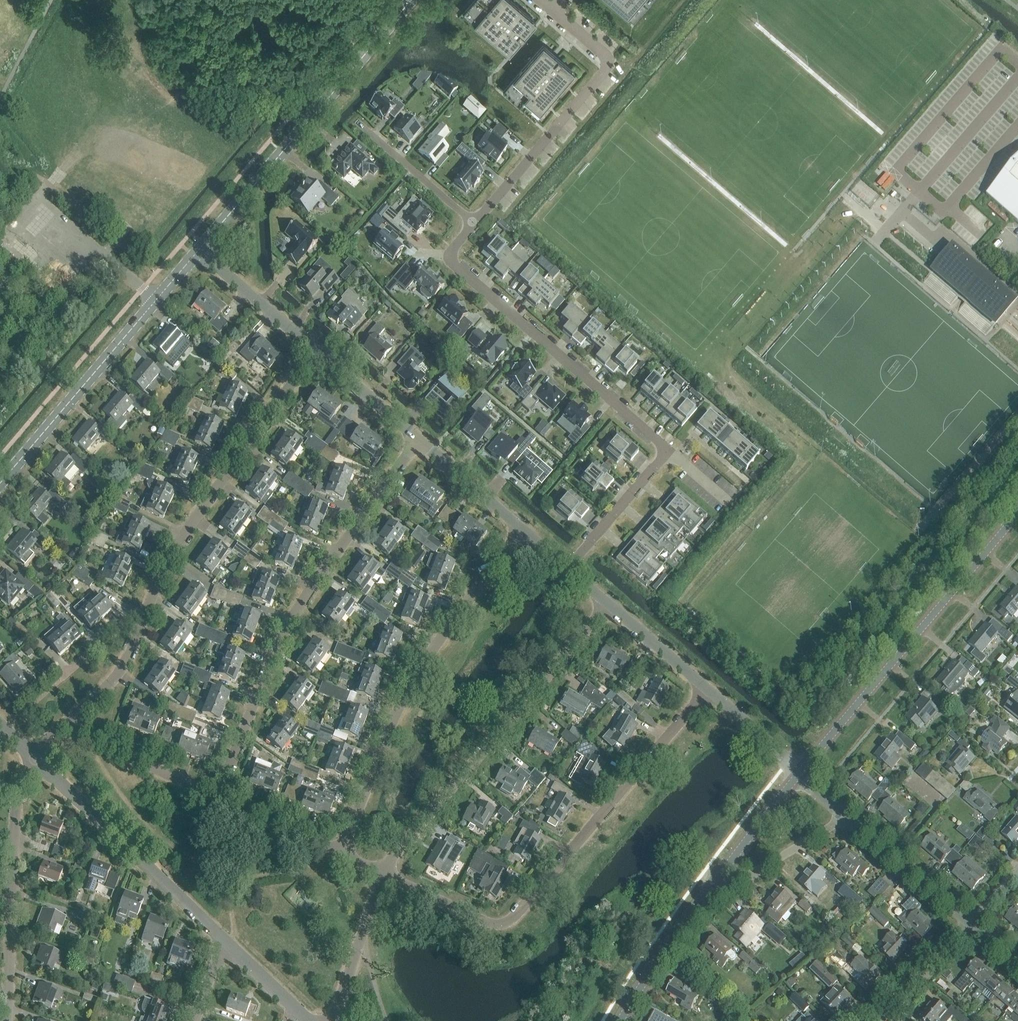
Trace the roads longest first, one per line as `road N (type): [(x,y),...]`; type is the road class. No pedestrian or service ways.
road 1 (residential): [(567,567),(668,450),(458,267),(453,251),(474,222)]
road 2 (residential): [(383,874),(482,922),(515,917),(699,684)]
road 3 (residential): [(217,798),(308,593),(420,441)]
road 4 (residential): [(340,855),(399,707),(449,620),(520,526)]
road 5 (residential): [(383,874),(607,600)]
road 6 (tertiary): [(798,775),(1017,508)]
road 7 (tertiary): [(198,251),(413,0)]
road 8 (residential): [(142,610),(199,514),(316,351)]
road 9 (tertiary): [(0,487),(198,251)]
road 10 (residential): [(474,222),(613,61),(554,10)]
road 11 (residential): [(229,951),(36,760)]
road 12 (residential): [(5,1020),(10,808),(36,760)]
road 13 (residential): [(217,798),(68,725)]
road 14 (residential): [(970,924),(846,818)]
road 15 (residential): [(704,898),(846,818)]
road 16 (tertiary): [(704,898),(798,775)]
road 17 (residential): [(316,351),(198,251)]
road 18 (residential): [(333,1020),(383,874)]
road 19 (residential): [(474,222),(358,121)]
road 20 (tertiary): [(621,1020),(704,898)]
road 21 (residential): [(142,610),(122,660),(68,725)]
road 22 (residential): [(420,441),(316,351)]
road 23 (residential): [(217,798),(340,855)]
road 24 (residential): [(798,775),(699,684)]
road 25 (residential): [(876,1020),(970,924)]
road 26 (residential): [(42,696),(142,610)]
road 27 (residential): [(520,526),(420,441)]
road 28 (residential): [(699,684),(607,600)]

